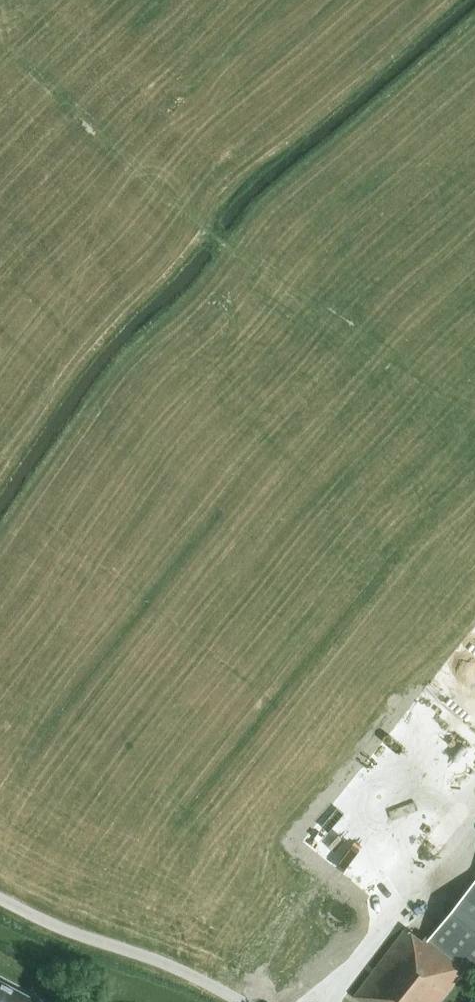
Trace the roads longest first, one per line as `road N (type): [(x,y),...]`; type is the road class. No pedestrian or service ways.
road 1 (unclassified): [(234,1001),(0,904)]

